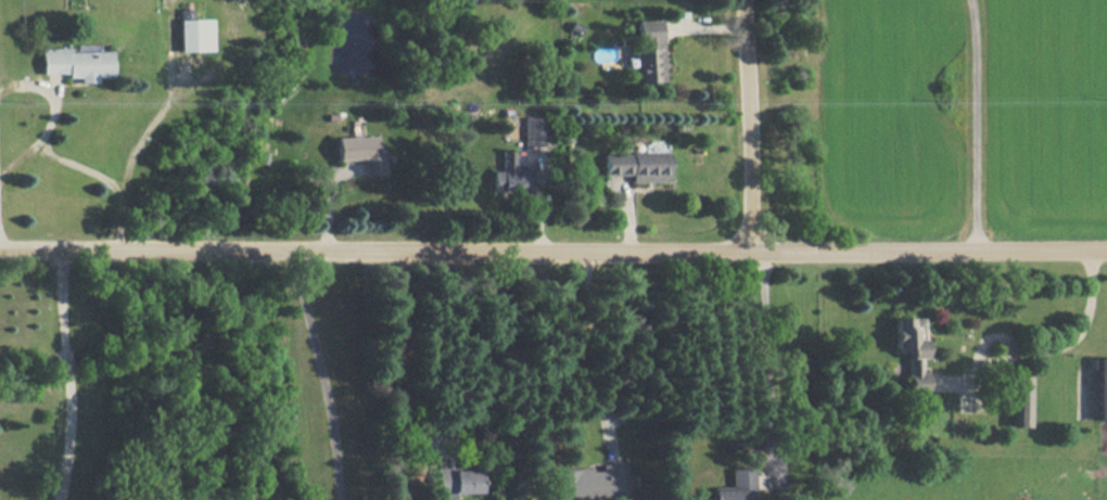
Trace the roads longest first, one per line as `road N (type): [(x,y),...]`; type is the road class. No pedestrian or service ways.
road 1 (residential): [(1106,253),(0,251)]
road 2 (residential): [(749,257),(744,0)]

